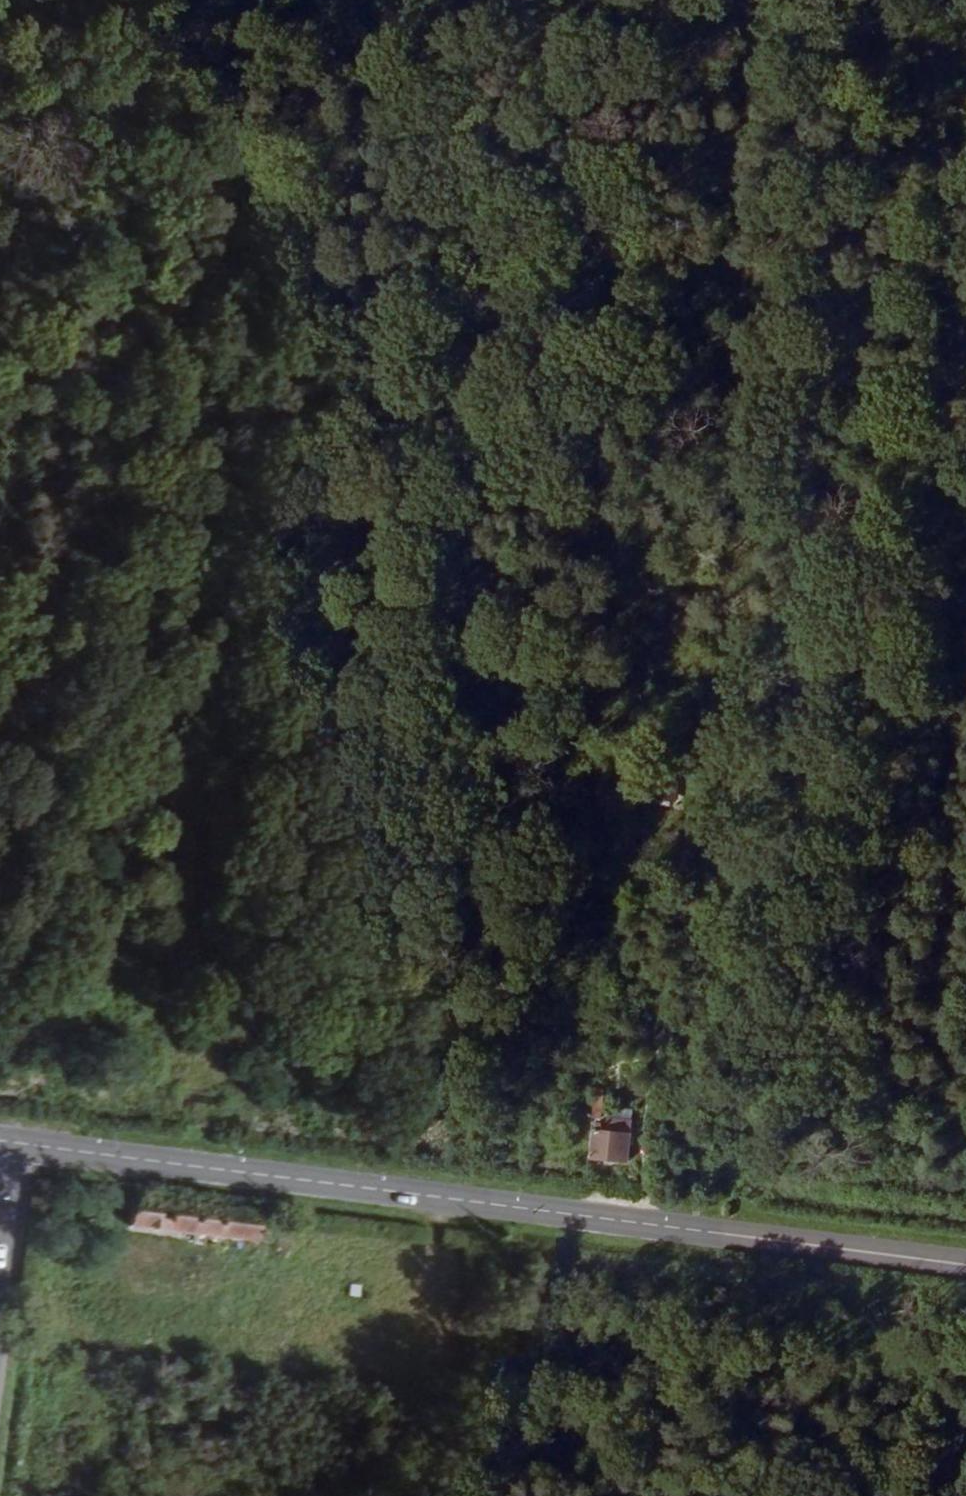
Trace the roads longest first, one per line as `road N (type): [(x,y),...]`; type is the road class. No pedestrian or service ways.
road 1 (primary): [(965,1265),(17,1142)]
road 2 (residential): [(0,1290),(17,1142)]

